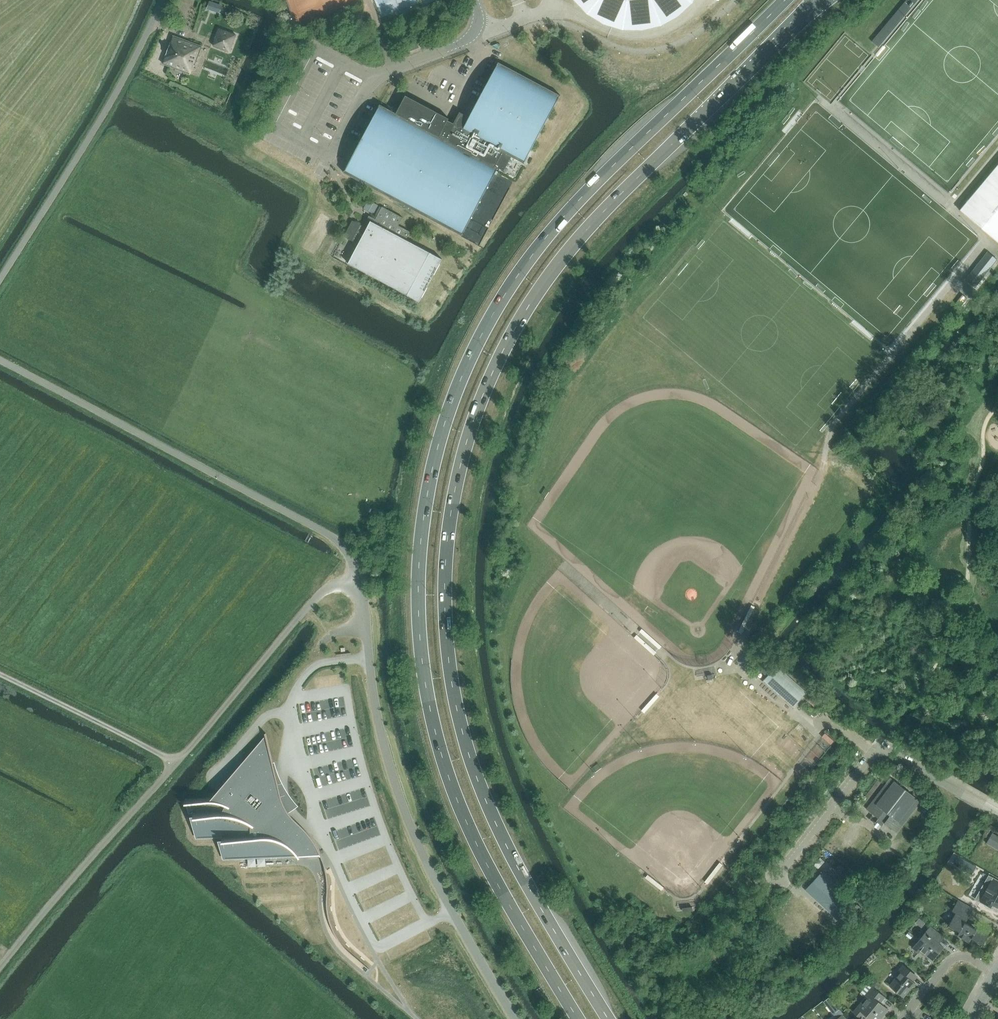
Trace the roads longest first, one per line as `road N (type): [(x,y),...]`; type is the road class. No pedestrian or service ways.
road 1 (trunk): [(609,1018),(517,865),(467,749),(445,612),(459,475),(493,373),(555,269),(824,0)]
road 2 (trunk): [(785,0),(531,257),(461,379),(432,472),(420,637),(438,741),(475,840),(579,1018)]
road 3 (unclassified): [(0,360),(327,533),(346,551),(397,791),(429,867),(518,1018)]
road 4 (unclassified): [(160,0),(116,92),(0,279)]
road 5 (unclassified): [(776,870),(880,749),(997,812)]
road 6 (residential): [(903,1018),(955,957),(997,972)]
road 7 (unclassified): [(393,68),(469,38),(479,20),(475,0)]

